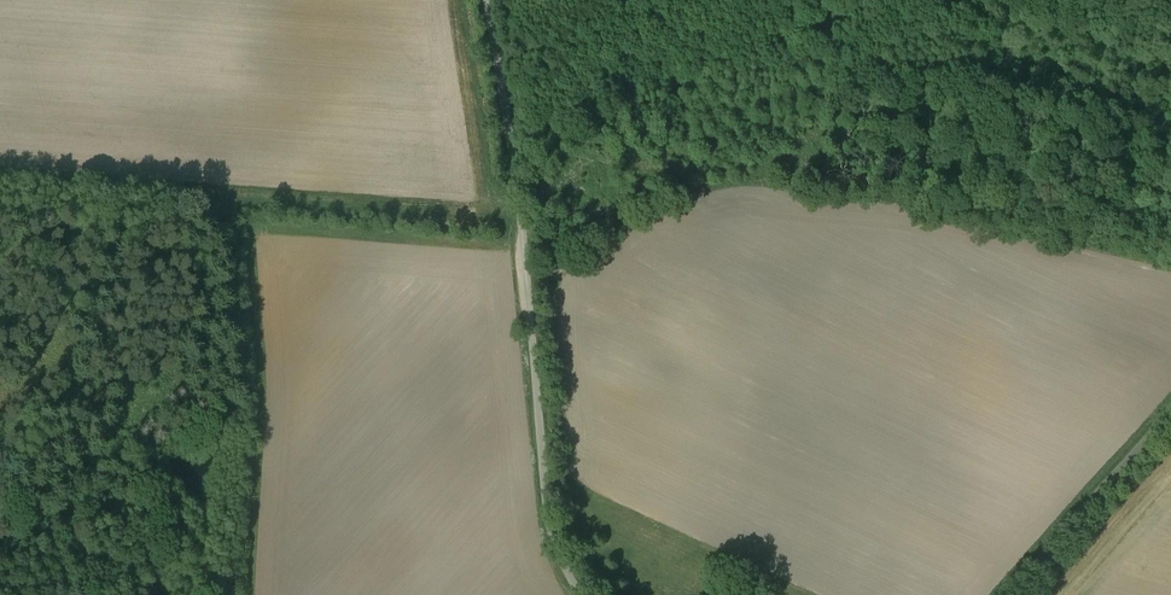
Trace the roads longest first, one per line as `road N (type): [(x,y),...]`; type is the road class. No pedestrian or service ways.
road 1 (unclassified): [(582,594),(548,513),(522,211),(487,0)]
road 2 (unclassified): [(1170,421),(1013,594)]

